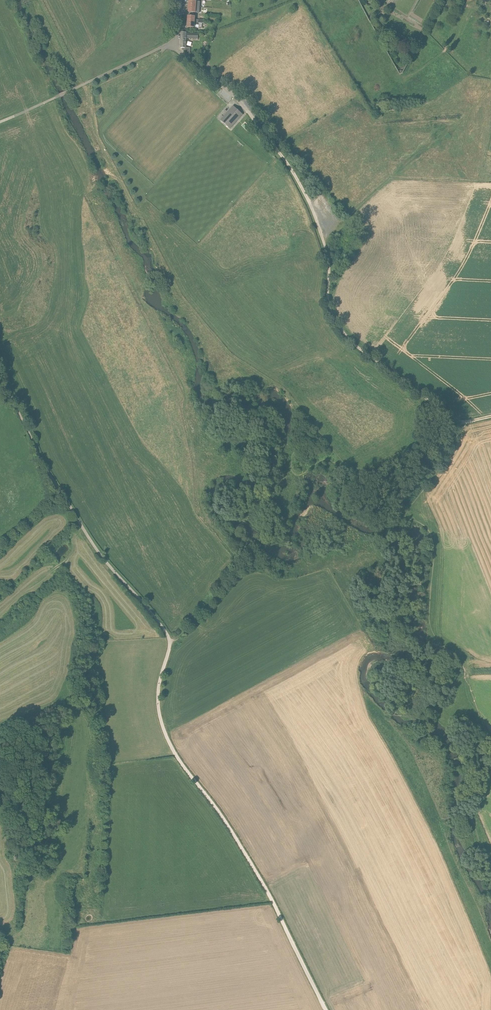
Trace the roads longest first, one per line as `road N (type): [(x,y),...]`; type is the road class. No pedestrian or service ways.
road 1 (track): [(326,1009),(263,884),(169,742),(158,696),(170,646)]
road 2 (track): [(426,398),(339,327),(308,200),(223,86)]
road 3 (unclassified): [(170,646),(47,471),(0,368)]

